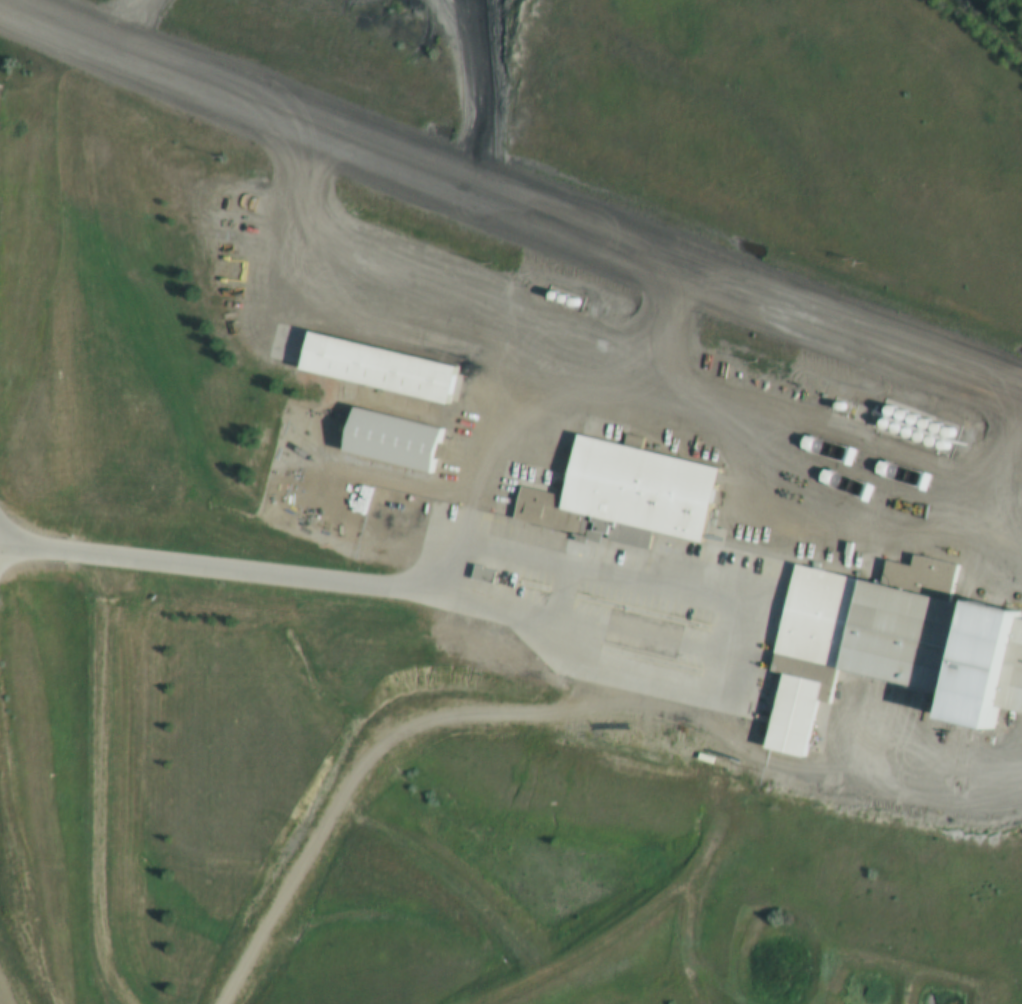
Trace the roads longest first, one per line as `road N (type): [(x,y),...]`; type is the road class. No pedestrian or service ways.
road 1 (tertiary): [(1021,400),(0,8)]
road 2 (tertiary): [(37,1003),(0,757)]

